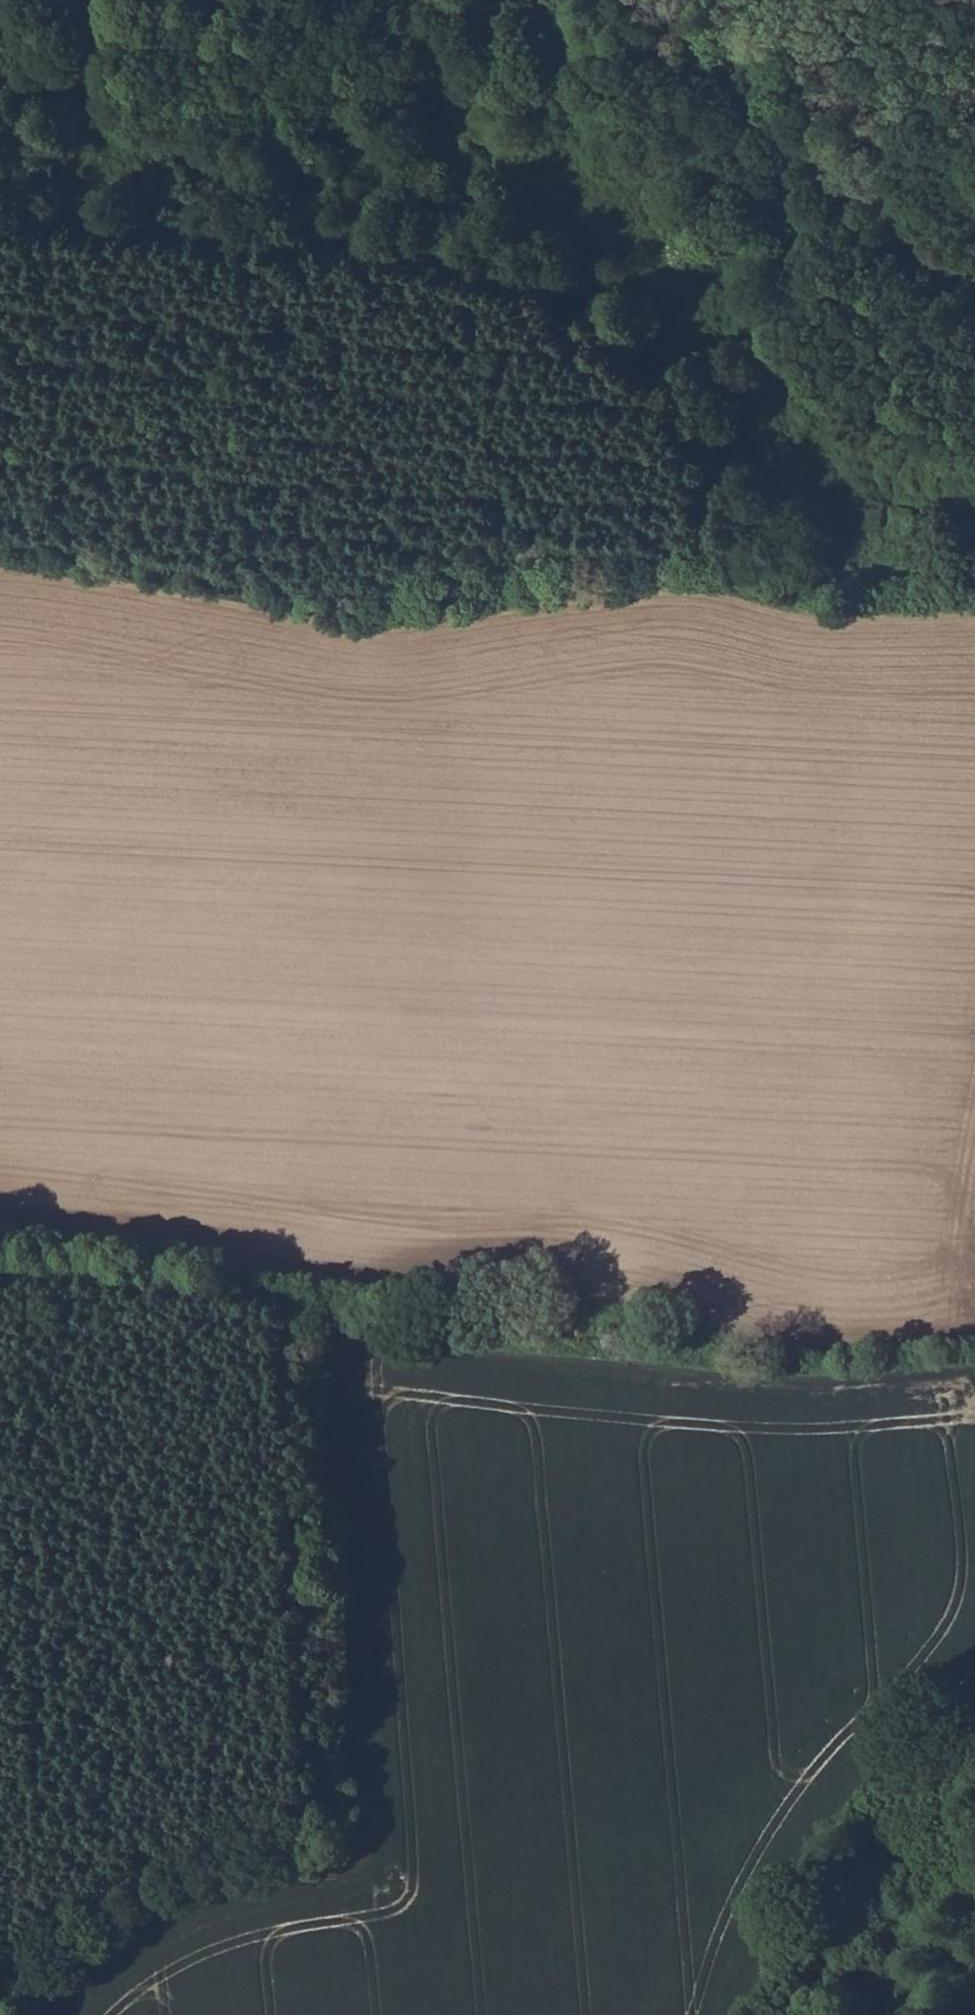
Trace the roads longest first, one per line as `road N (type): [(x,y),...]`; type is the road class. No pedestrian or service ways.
road 1 (track): [(974,1717),(827,1931),(794,2014)]

